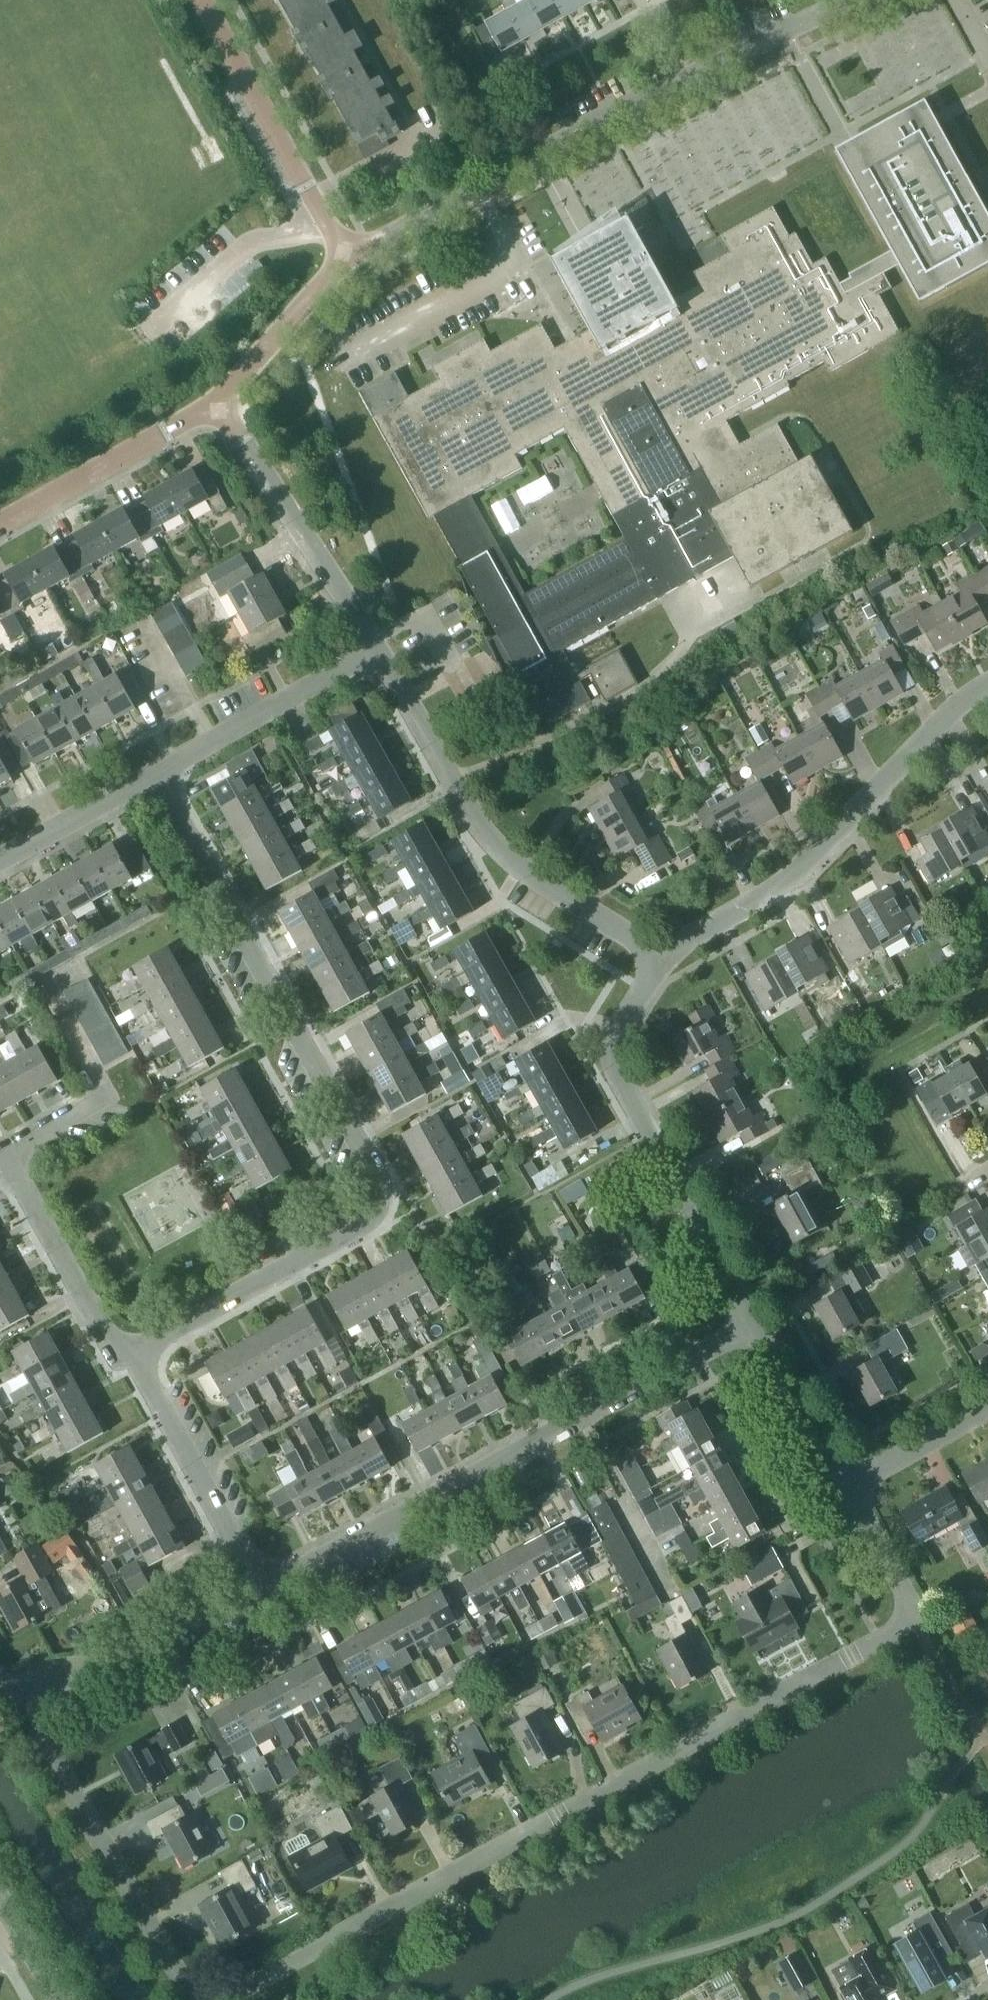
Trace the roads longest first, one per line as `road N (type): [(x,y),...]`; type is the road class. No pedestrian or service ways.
road 1 (residential): [(216,1999),(914,1623),(913,1604),(843,1485)]
road 2 (residential): [(113,1354),(377,1220),(389,1196),(158,778)]
road 3 (residential): [(344,256),(845,0)]
road 4 (residential): [(261,1591),(755,1324)]
road 5 (residential): [(666,955),(524,870),(468,812),(375,648)]
road 6 (residential): [(666,955),(814,853),(960,701),(987,684)]
road 7 (residential): [(755,1324),(614,1073),(614,1037),(666,955)]
road 8 (residential): [(39,1685),(69,1787),(204,1999)]
road 9 (residential): [(375,648),(221,404)]
road 10 (residential): [(261,1591),(144,1381),(113,1354)]
road 11 (residential): [(49,975),(110,1098),(3,1160)]
road 12 (residential): [(329,228),(204,0)]
road 13 (residential): [(158,778),(375,648)]
road 14 (residential): [(0,523),(221,404)]
road 15 (residential): [(39,1685),(146,1655),(261,1591)]
road 16 (residential): [(113,1354),(3,1160)]
road 17 (unclassified): [(329,228),(254,242),(142,335)]
road 18 (residential): [(221,404),(344,256)]
road 19 (residential): [(843,1485),(755,1324)]
road 20 (residential): [(0,859),(158,778)]
road 21 (residential): [(843,1485),(987,1405)]

